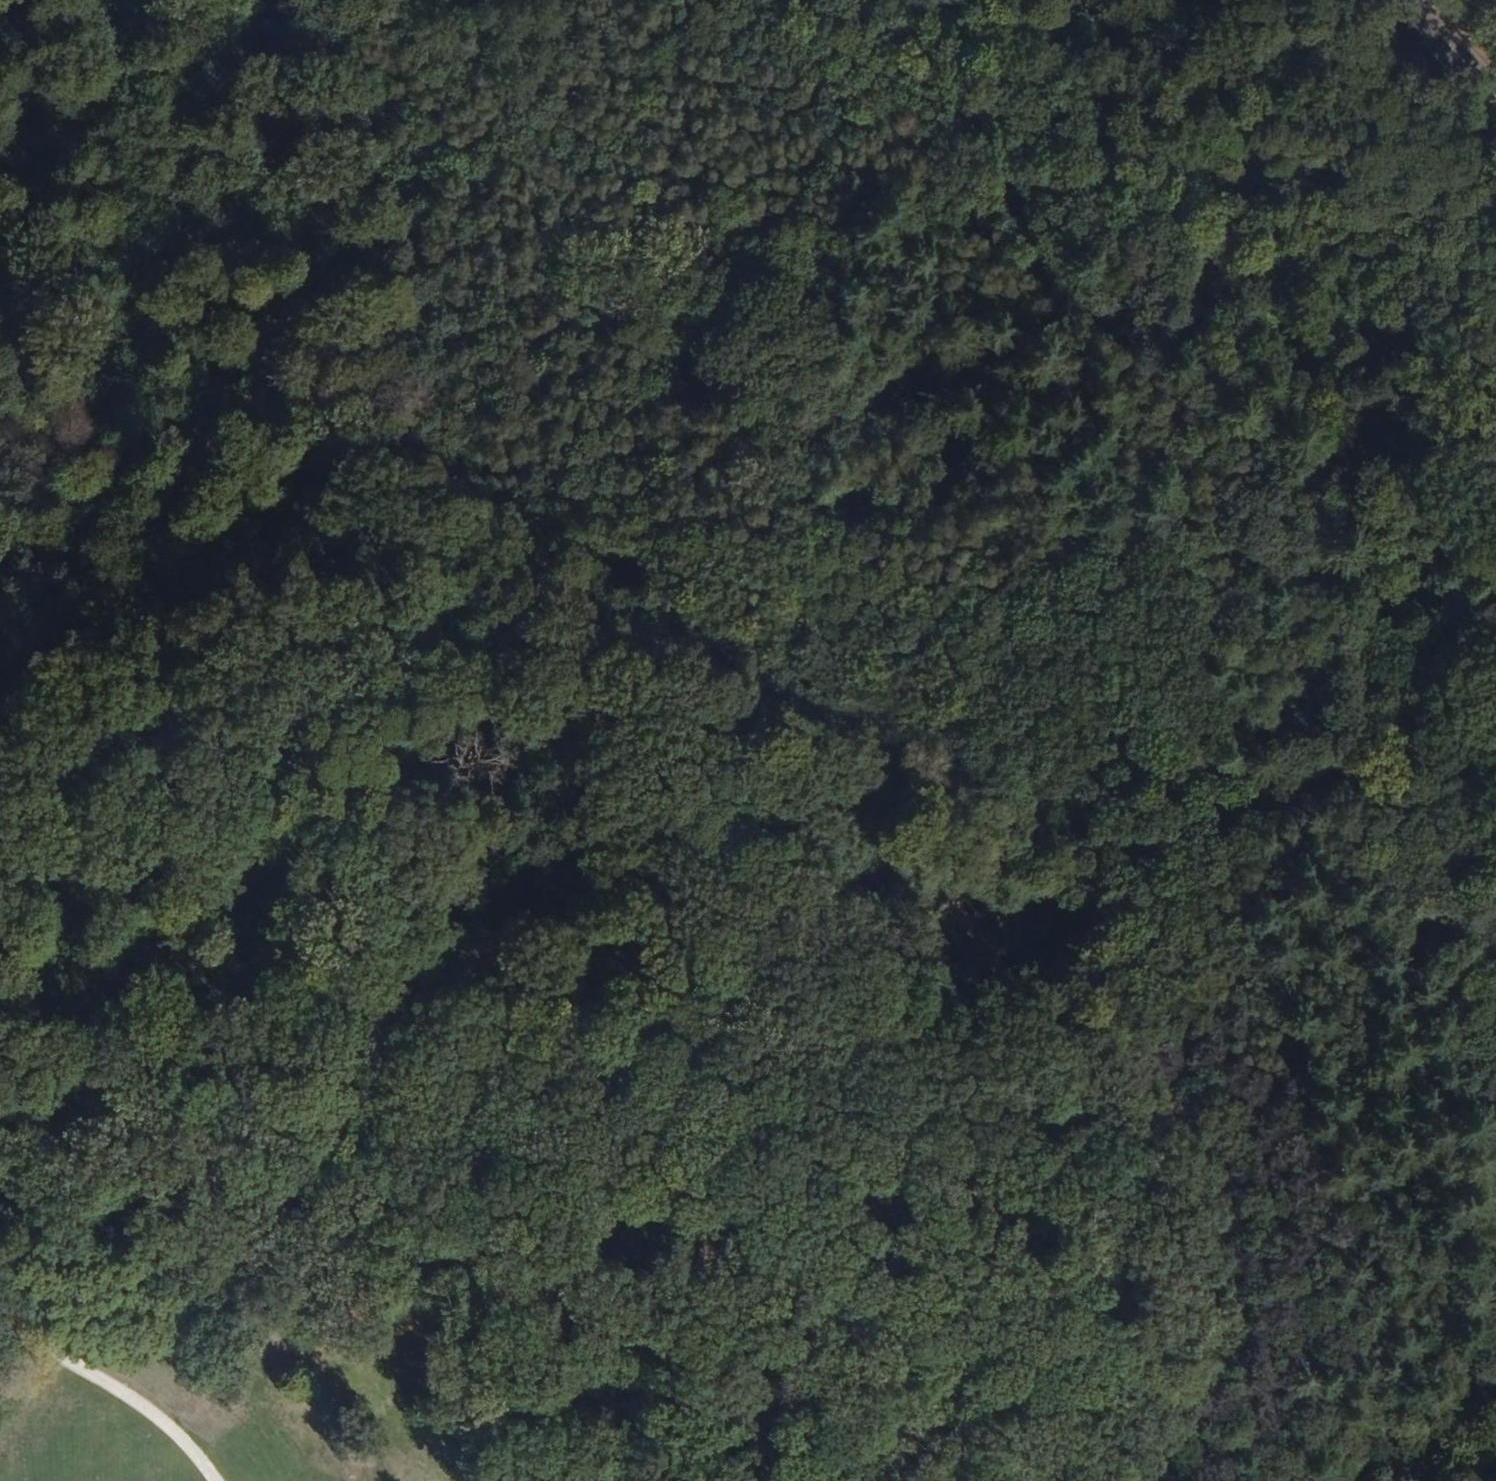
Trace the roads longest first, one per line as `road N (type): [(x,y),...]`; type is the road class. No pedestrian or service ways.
road 1 (track): [(1495,853),(1367,333),(1045,0)]
road 2 (tertiary): [(1366,0),(1495,126)]

